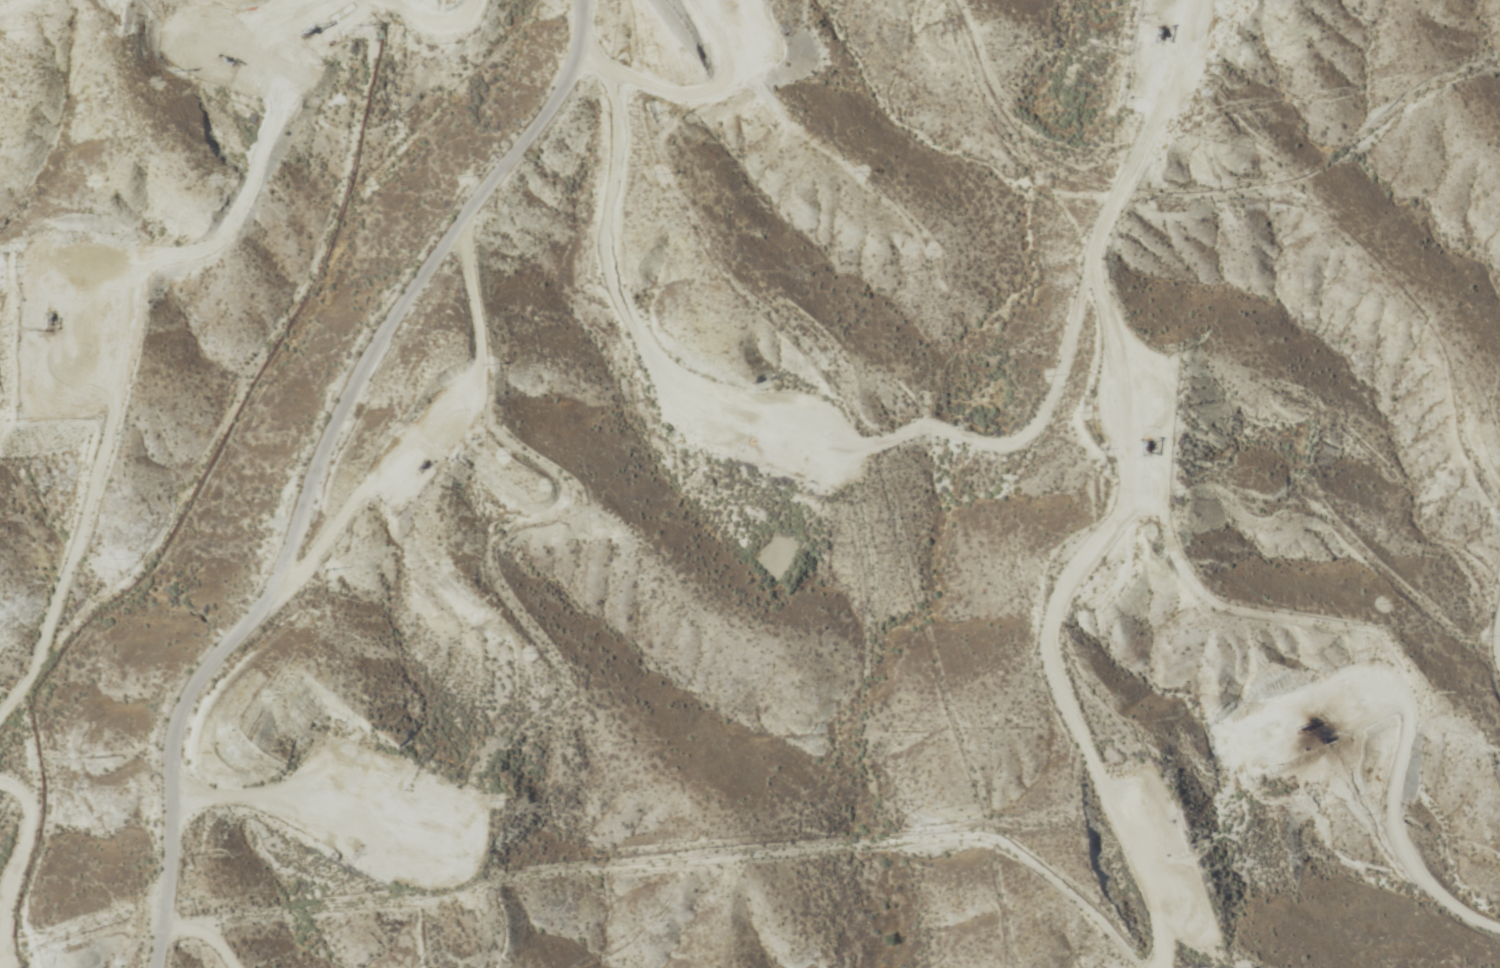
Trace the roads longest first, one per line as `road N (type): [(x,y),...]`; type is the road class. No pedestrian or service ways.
road 1 (residential): [(140,967),(155,921),(171,714),(187,677),(262,588),(371,328),(578,47),(577,0)]

